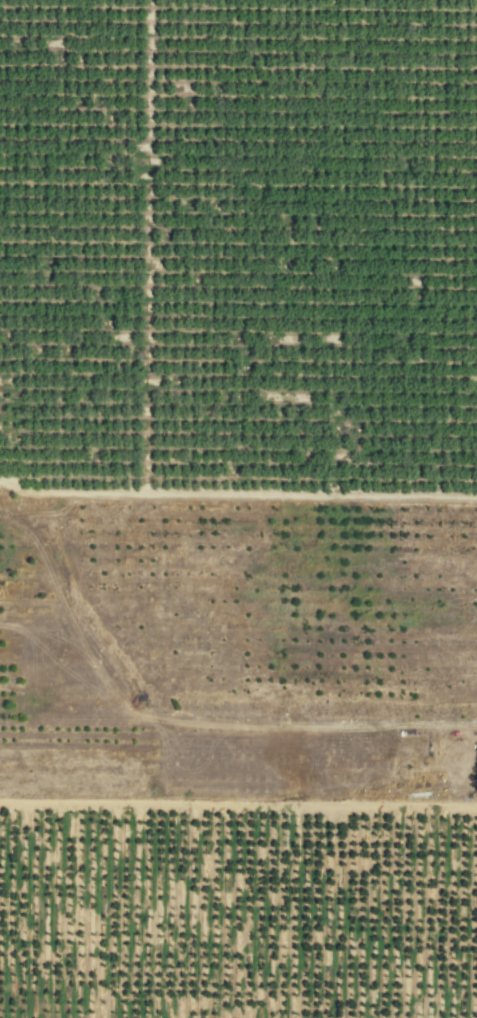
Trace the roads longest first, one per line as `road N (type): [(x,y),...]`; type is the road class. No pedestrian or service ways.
road 1 (residential): [(0,796),(476,804)]

